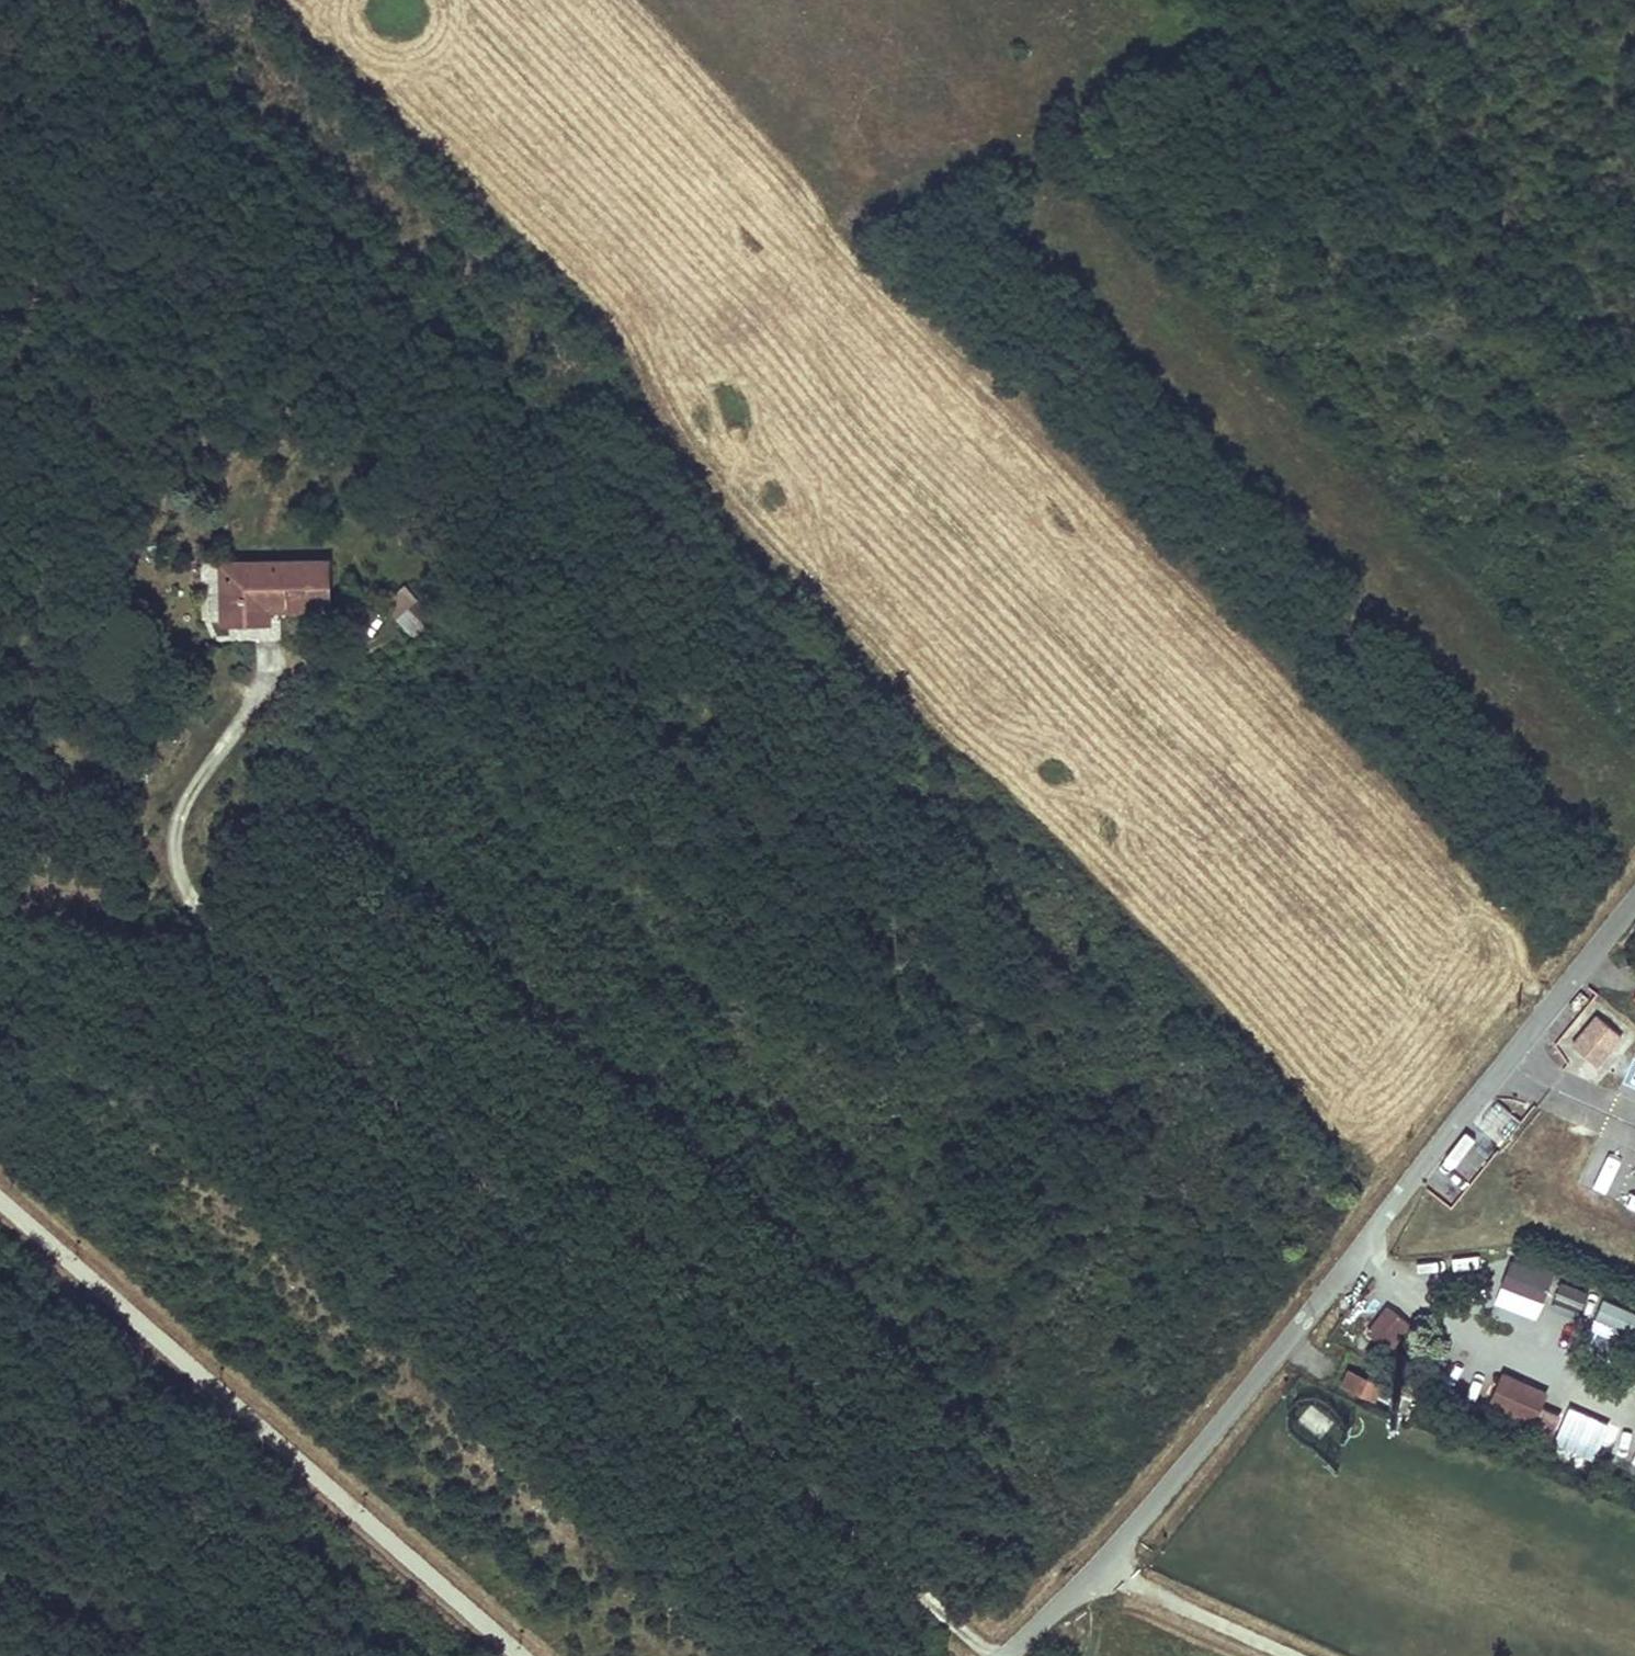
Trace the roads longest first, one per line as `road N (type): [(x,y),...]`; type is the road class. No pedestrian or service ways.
road 1 (unclassified): [(1010,1655),(1097,1567),(1232,1406),(1634,898)]
road 2 (track): [(1097,1567),(1295,1655)]

